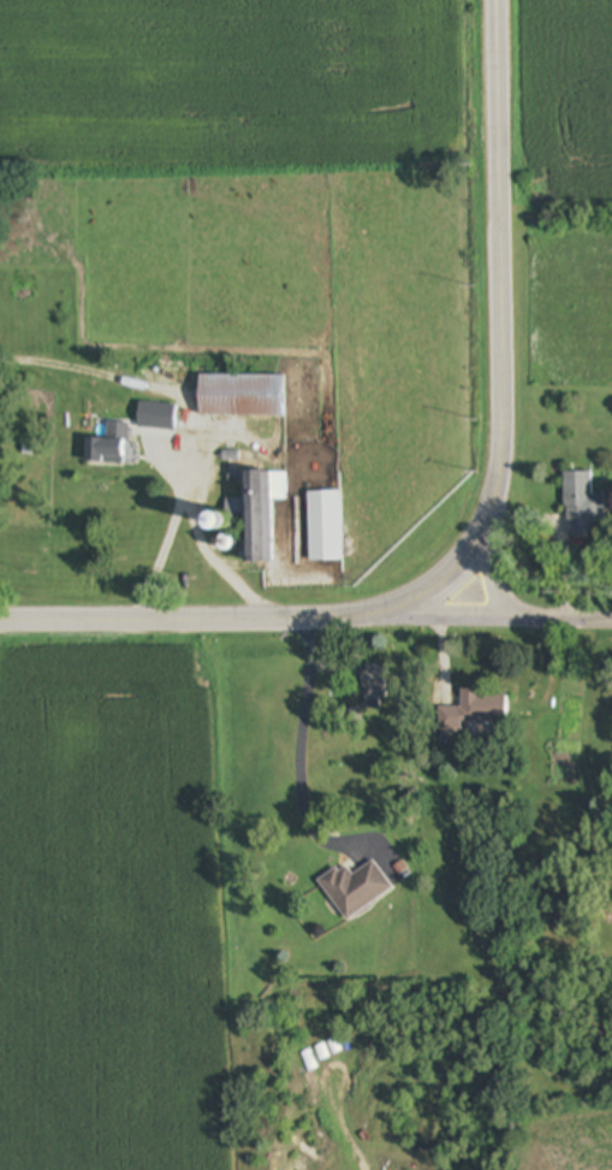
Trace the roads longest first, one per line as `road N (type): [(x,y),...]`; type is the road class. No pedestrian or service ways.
road 1 (secondary): [(0,625),(308,622),(391,611),(458,567),(483,534),(504,468),(499,0)]
road 2 (residential): [(611,622),(308,622)]

